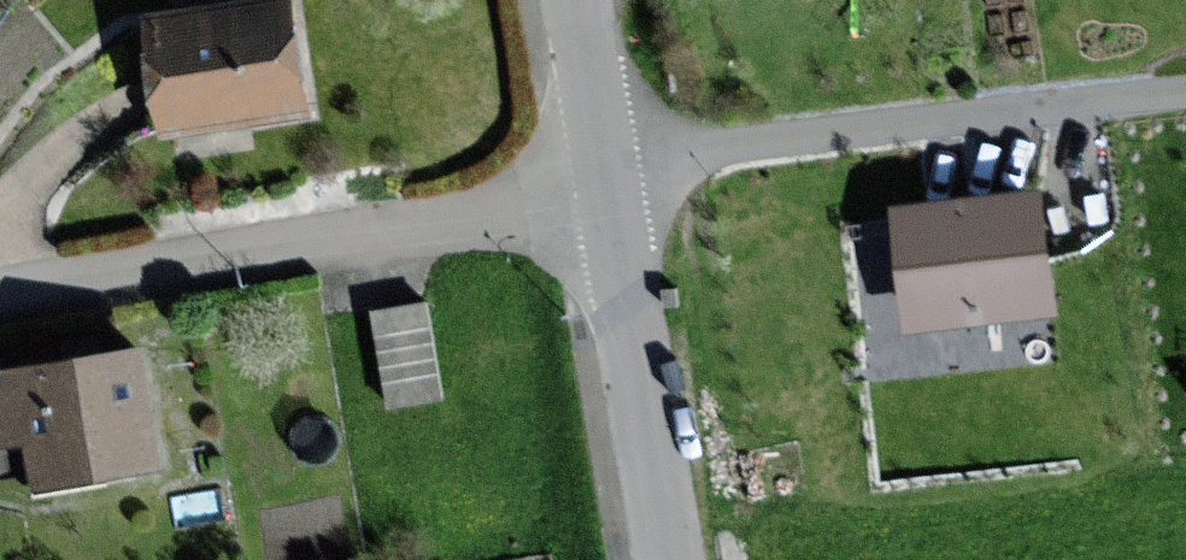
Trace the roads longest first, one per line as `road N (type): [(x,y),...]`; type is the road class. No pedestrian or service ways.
road 1 (residential): [(600,187),(0,285)]
road 2 (residential): [(1185,87),(597,169)]
road 3 (residential): [(665,559),(600,187)]
road 4 (residential): [(597,169),(573,0)]

